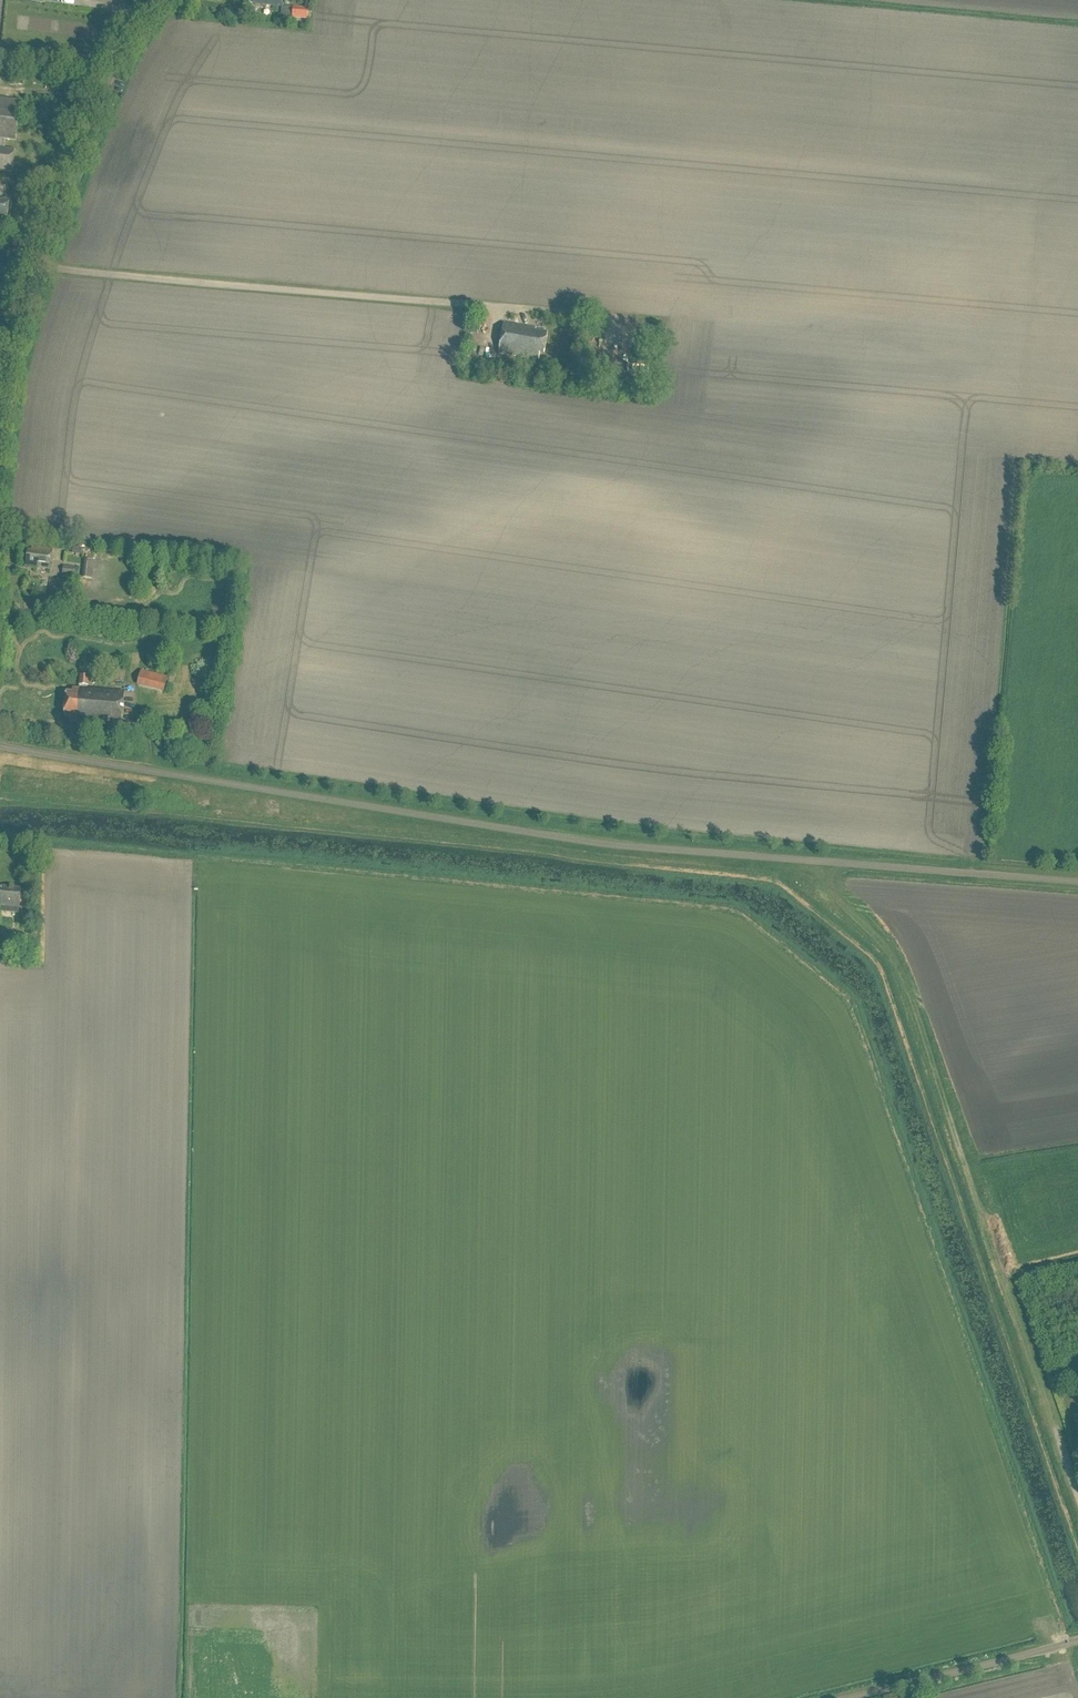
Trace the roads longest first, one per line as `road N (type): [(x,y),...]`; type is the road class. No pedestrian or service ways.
road 1 (unclassified): [(1077,882),(590,842),(0,746)]
road 2 (track): [(1077,1495),(907,993),(826,862)]
road 3 (unclassified): [(0,409),(26,303),(103,90),(157,0)]
road 4 (unclassified): [(1077,1642),(849,1697)]

